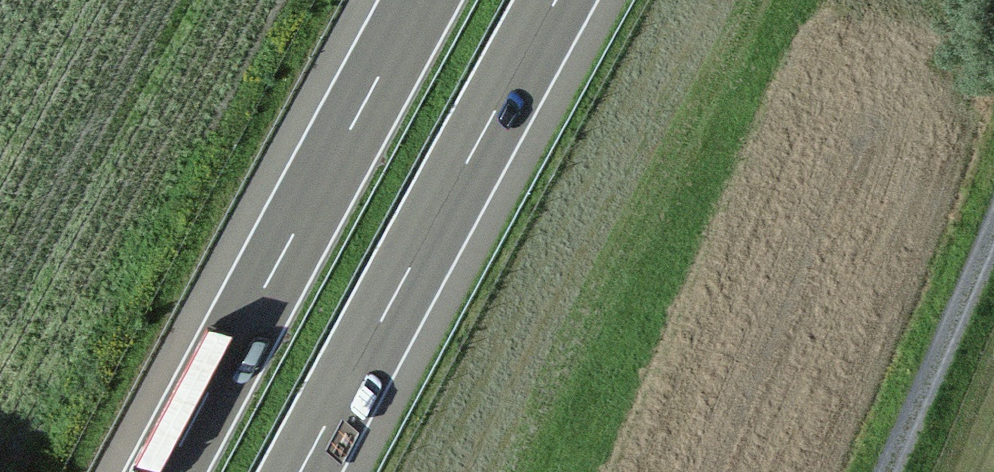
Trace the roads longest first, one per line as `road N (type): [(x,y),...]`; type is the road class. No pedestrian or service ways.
road 1 (motorway): [(427,0),(174,471)]
road 2 (motorway): [(310,471),(562,0)]
road 3 (track): [(899,471),(993,257)]

